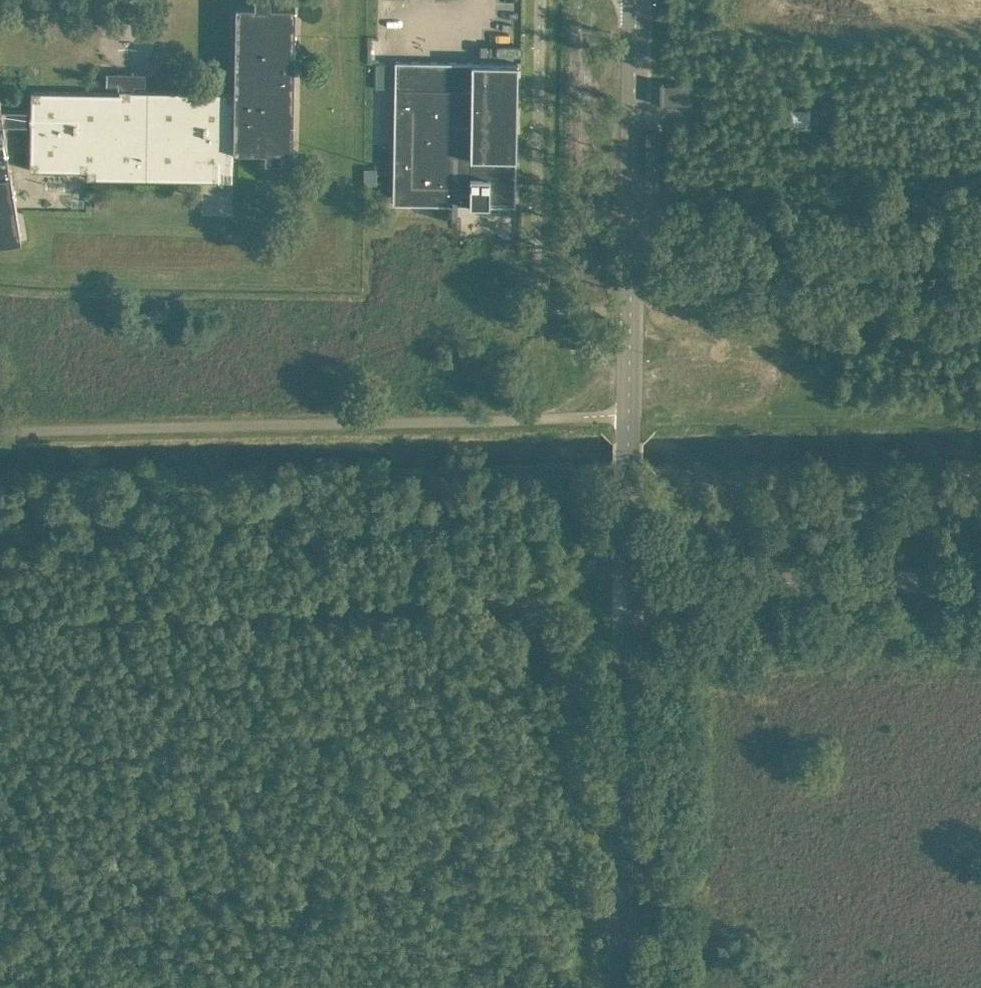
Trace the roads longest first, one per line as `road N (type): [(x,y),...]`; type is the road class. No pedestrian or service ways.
road 1 (unclassified): [(627,583),(636,0)]
road 2 (unclassified): [(620,987),(627,583)]
road 3 (unclassified): [(980,578),(627,583)]

